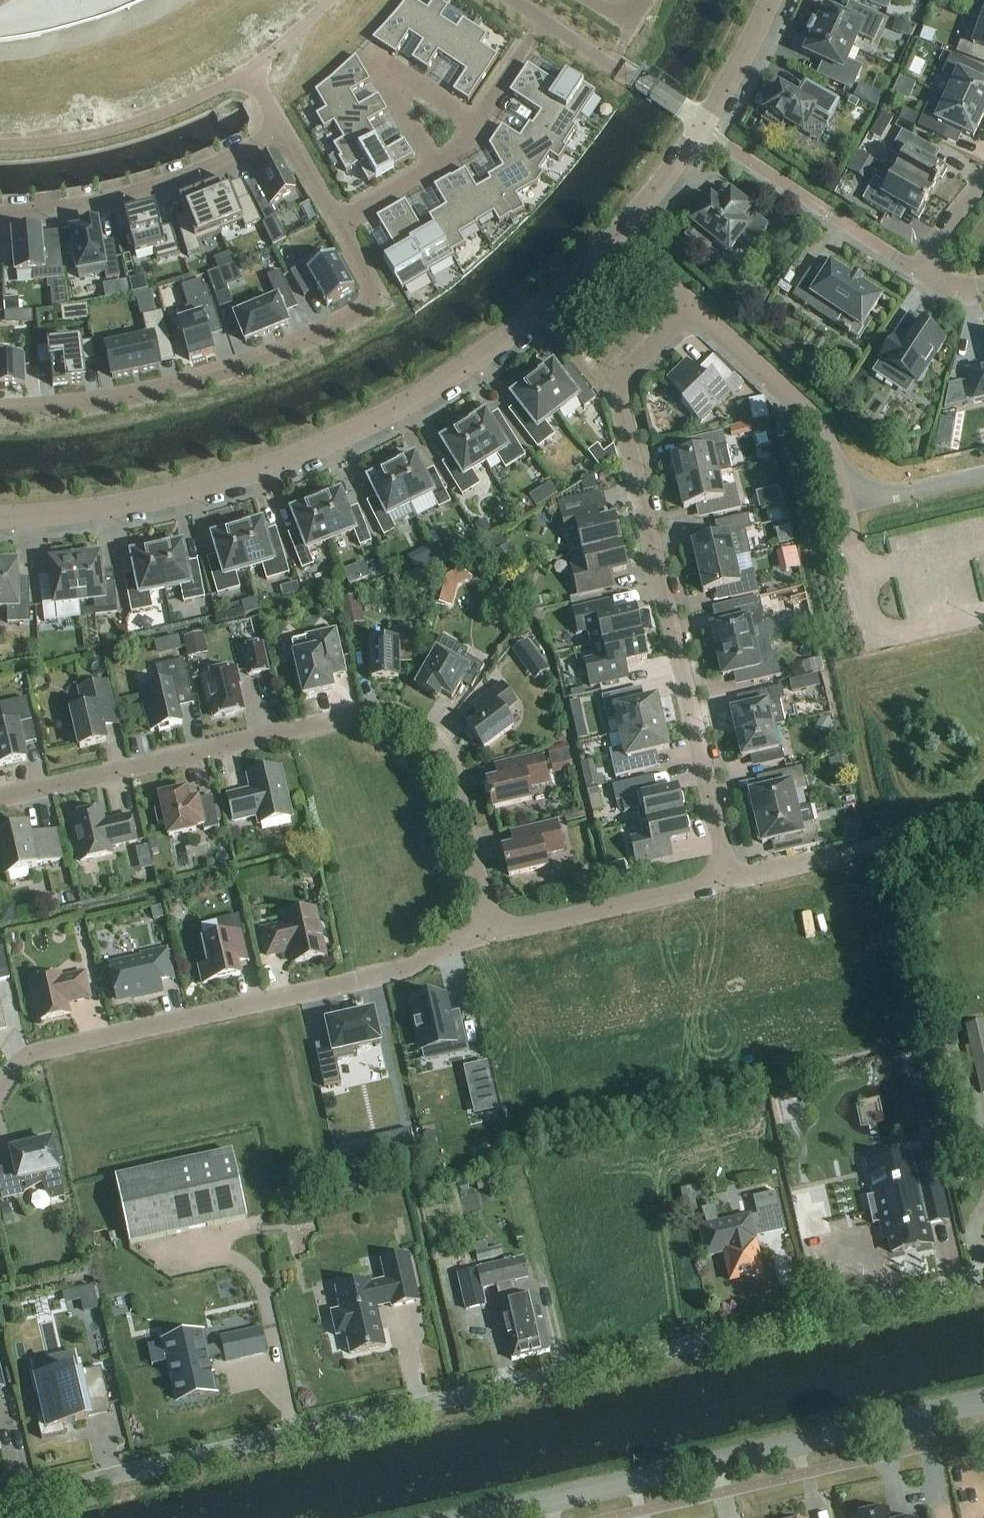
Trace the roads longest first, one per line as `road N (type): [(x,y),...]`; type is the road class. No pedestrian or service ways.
road 1 (residential): [(0,1503),(983,1276)]
road 2 (tertiary): [(0,517),(185,494),(329,444),(457,374),(618,238)]
road 3 (residential): [(490,934),(449,755),(397,710),(0,797)]
road 4 (residential): [(728,880),(618,397),(639,356),(691,307)]
road 5 (residential): [(0,1092),(17,1064),(40,1051),(401,972),(433,951),(490,934)]
road 6 (residential): [(983,1400),(471,1517)]
road 7 (residential): [(340,222),(380,300),(340,329),(167,393),(0,414)]
road 8 (residential): [(284,128),(160,185),(86,204),(0,213)]
road 9 (tertiary): [(618,238),(705,127),(772,0)]
road 10 (residential): [(0,145),(119,127),(249,73)]
road 11 (residential): [(691,307),(814,417),(840,497)]
road 12 (residential): [(435,168),(375,60),(476,126)]
road 13 (residential): [(490,934),(728,880)]
road 14 (residential): [(728,880),(897,843)]

